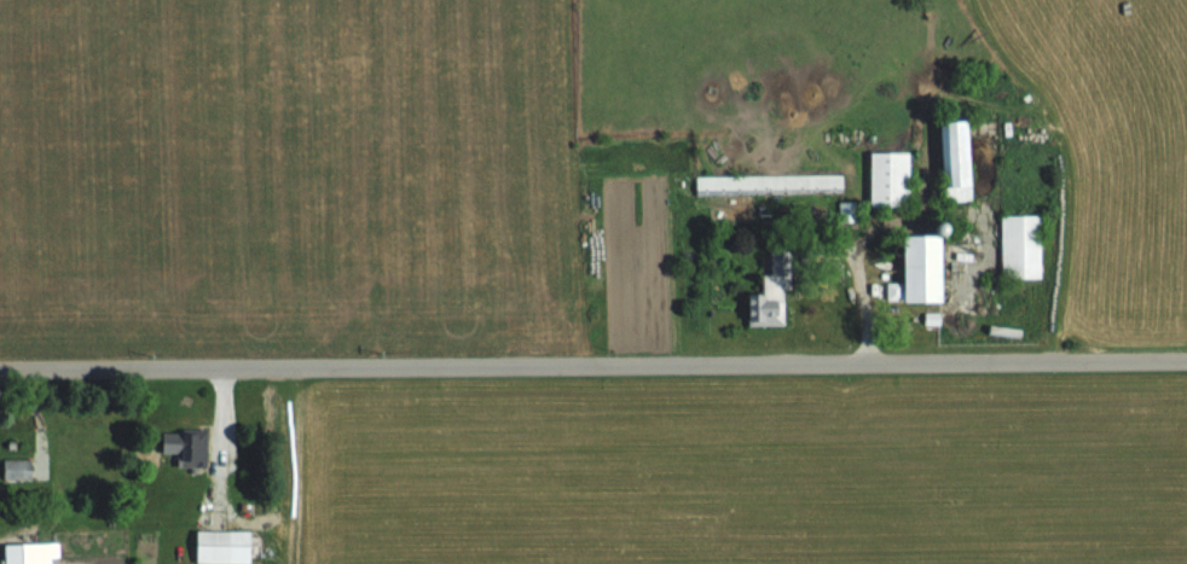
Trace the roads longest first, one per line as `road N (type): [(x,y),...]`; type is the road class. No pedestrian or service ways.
road 1 (residential): [(0,369),(1186,361)]

